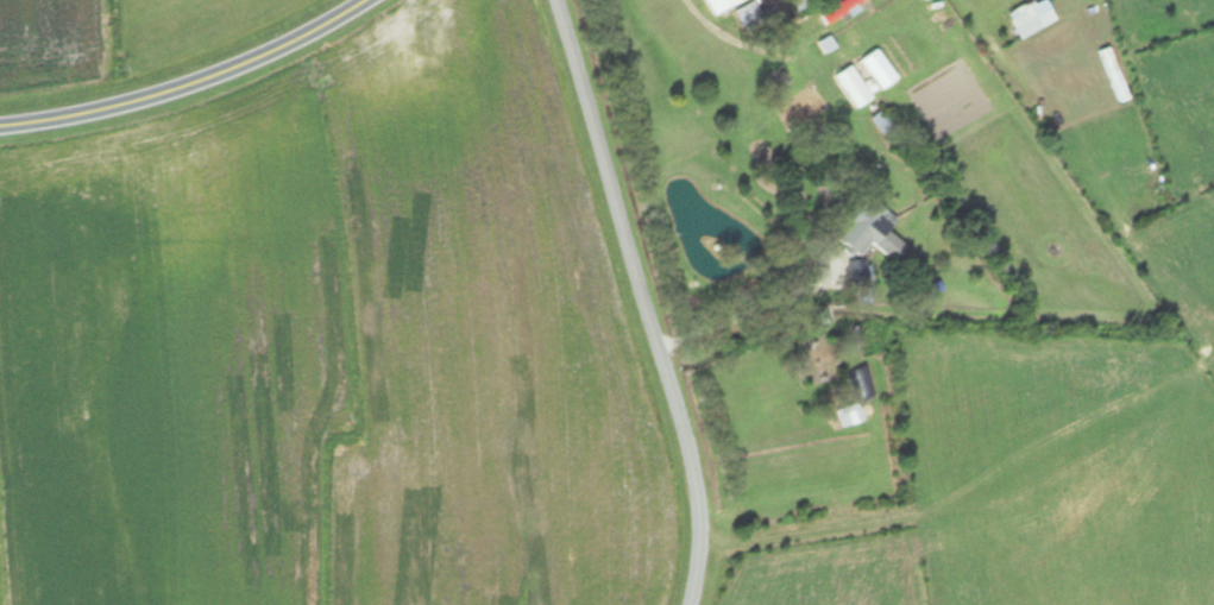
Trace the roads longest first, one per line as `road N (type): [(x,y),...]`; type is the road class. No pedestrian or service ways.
road 1 (residential): [(689,604),(700,555),(696,484),(556,0)]
road 2 (primary): [(360,0),(249,61),(0,128)]

